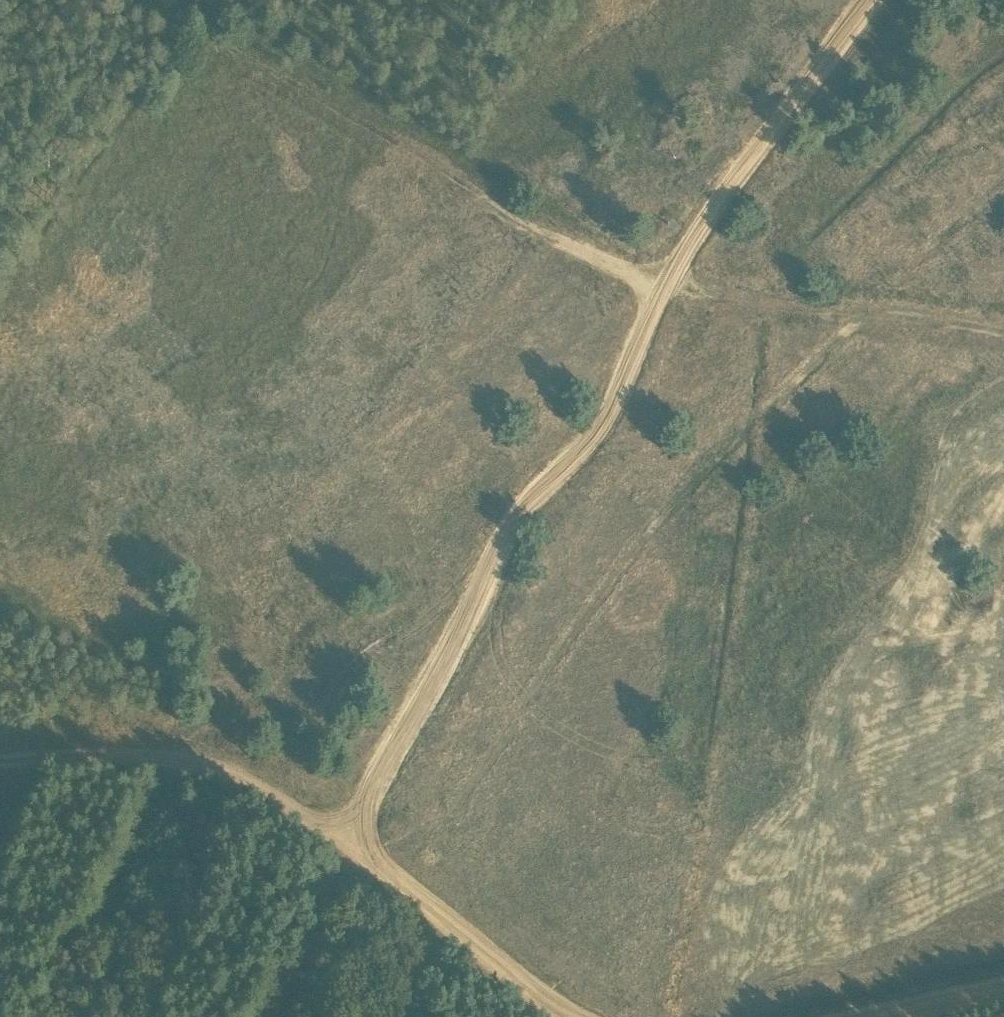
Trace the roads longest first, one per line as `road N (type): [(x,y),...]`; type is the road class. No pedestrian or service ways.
road 1 (track): [(342,847),(459,648),(532,498),(585,451),(618,403),(662,288),(168,0)]
road 2 (track): [(0,764),(178,760),(274,790),(412,905),(588,1016)]
road 3 (track): [(871,0),(662,288)]

